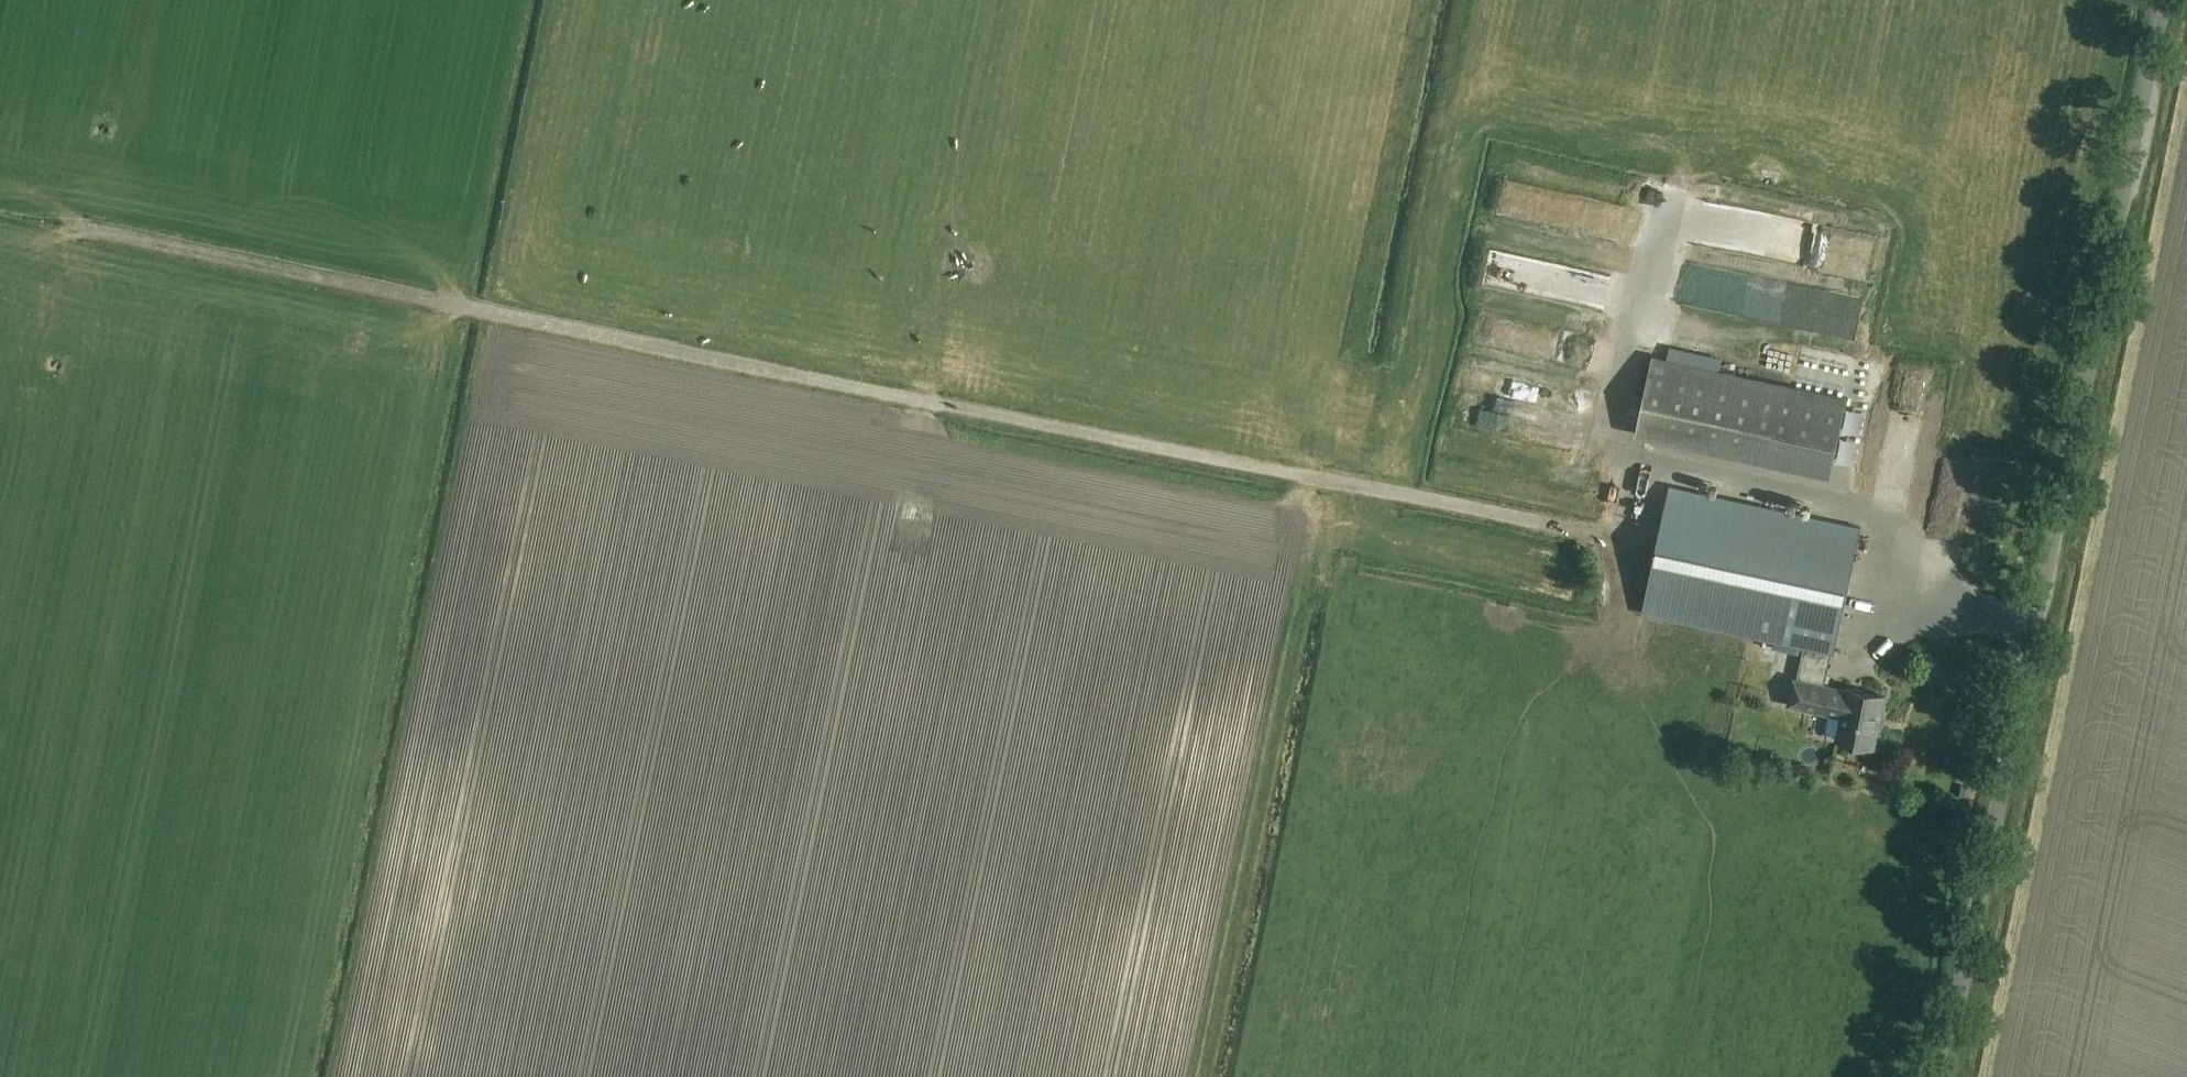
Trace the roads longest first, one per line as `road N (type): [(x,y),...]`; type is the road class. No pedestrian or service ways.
road 1 (unclassified): [(1943,1076),(2163,0)]

